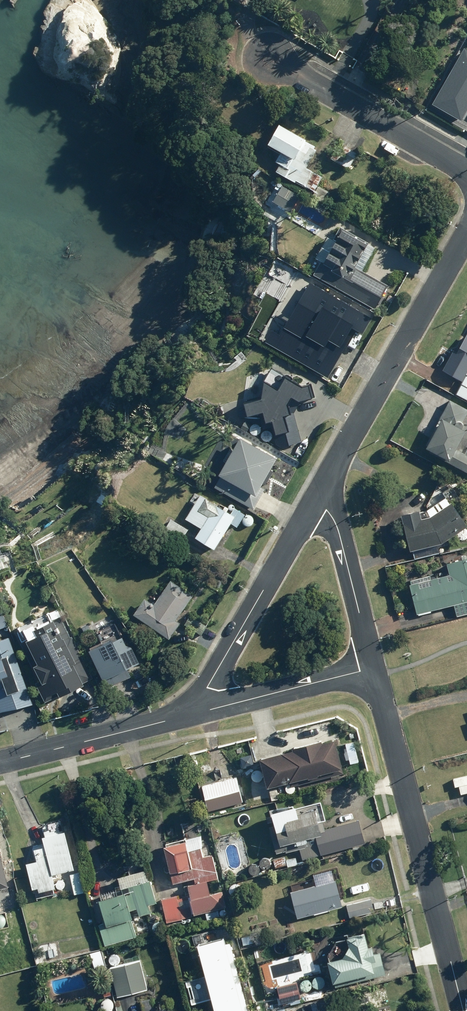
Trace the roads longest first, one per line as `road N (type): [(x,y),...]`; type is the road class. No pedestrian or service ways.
road 1 (residential): [(464,1010),(373,670)]
road 2 (tertiary): [(466,238),(315,502)]
road 3 (tertiary): [(315,502),(207,687),(212,709)]
road 4 (residential): [(466,171),(269,60)]
road 5 (tertiary): [(0,762),(212,709)]
road 6 (residential): [(373,670),(337,523),(315,502)]
road 7 (residential): [(212,709),(373,670)]

